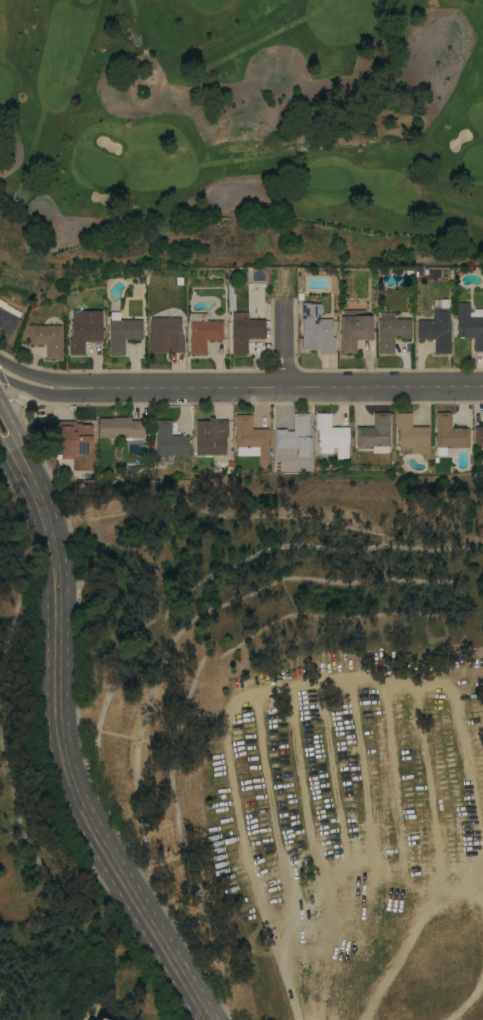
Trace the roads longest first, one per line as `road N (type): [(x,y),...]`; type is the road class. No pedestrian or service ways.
road 1 (secondary): [(206,1019),(88,817),(70,769),(60,721),(54,534),(13,445)]
road 2 (tertiary): [(64,388),(482,385)]

